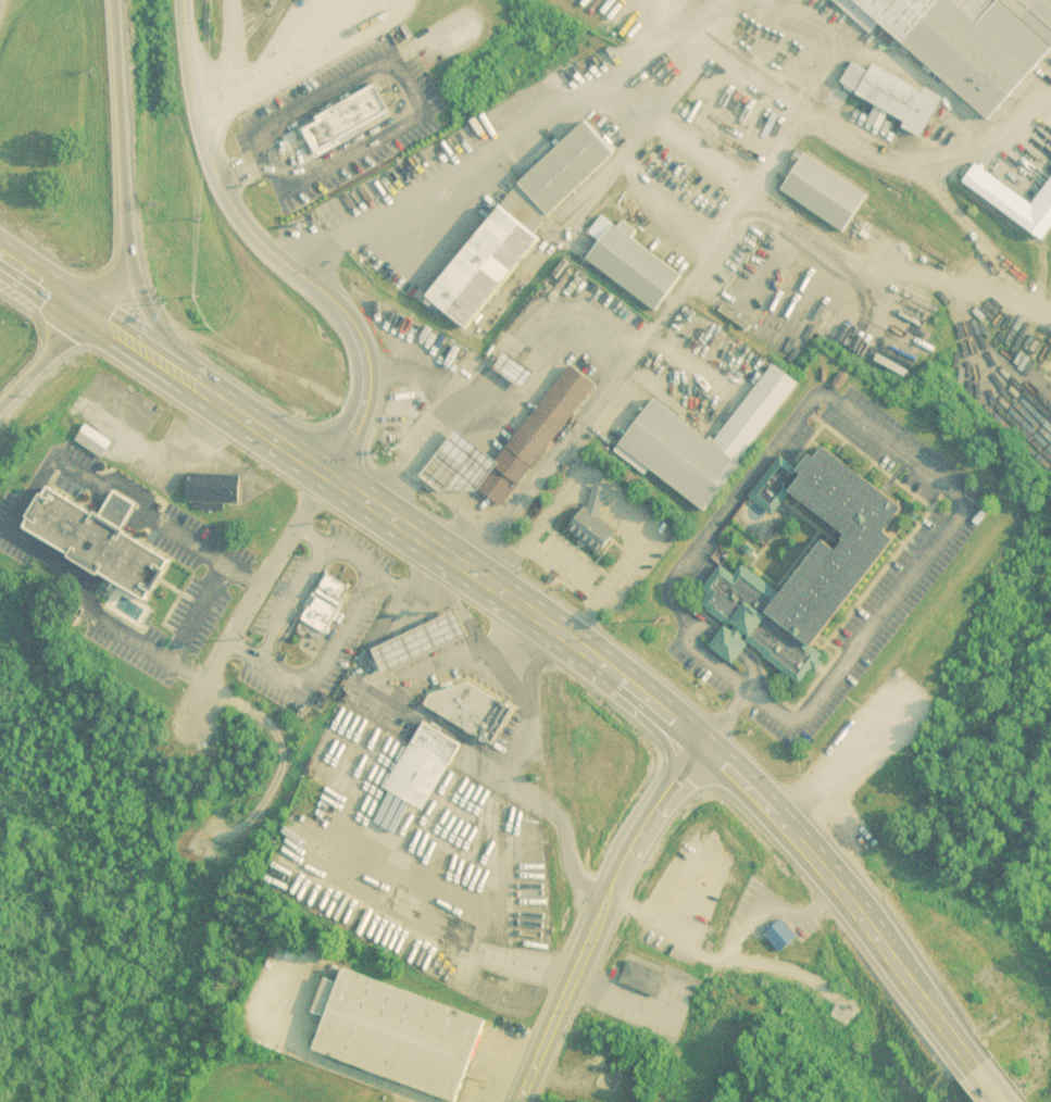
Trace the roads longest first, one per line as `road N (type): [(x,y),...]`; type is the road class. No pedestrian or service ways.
road 1 (primary): [(462,556),(711,747),(954,1057)]
road 2 (residential): [(330,471),(362,402),(367,349),(351,320),(260,243),(226,198),(189,84),(183,0)]
road 3 (secondary): [(711,747),(634,863),(524,1101)]
road 4 (motorway): [(91,314),(122,277),(130,220),(107,0)]
road 5 (primary): [(272,433),(462,556)]
road 6 (motorway): [(161,359),(130,220)]
road 7 (primary): [(91,314),(203,387)]
road 8 (motorway): [(0,406),(91,314)]

